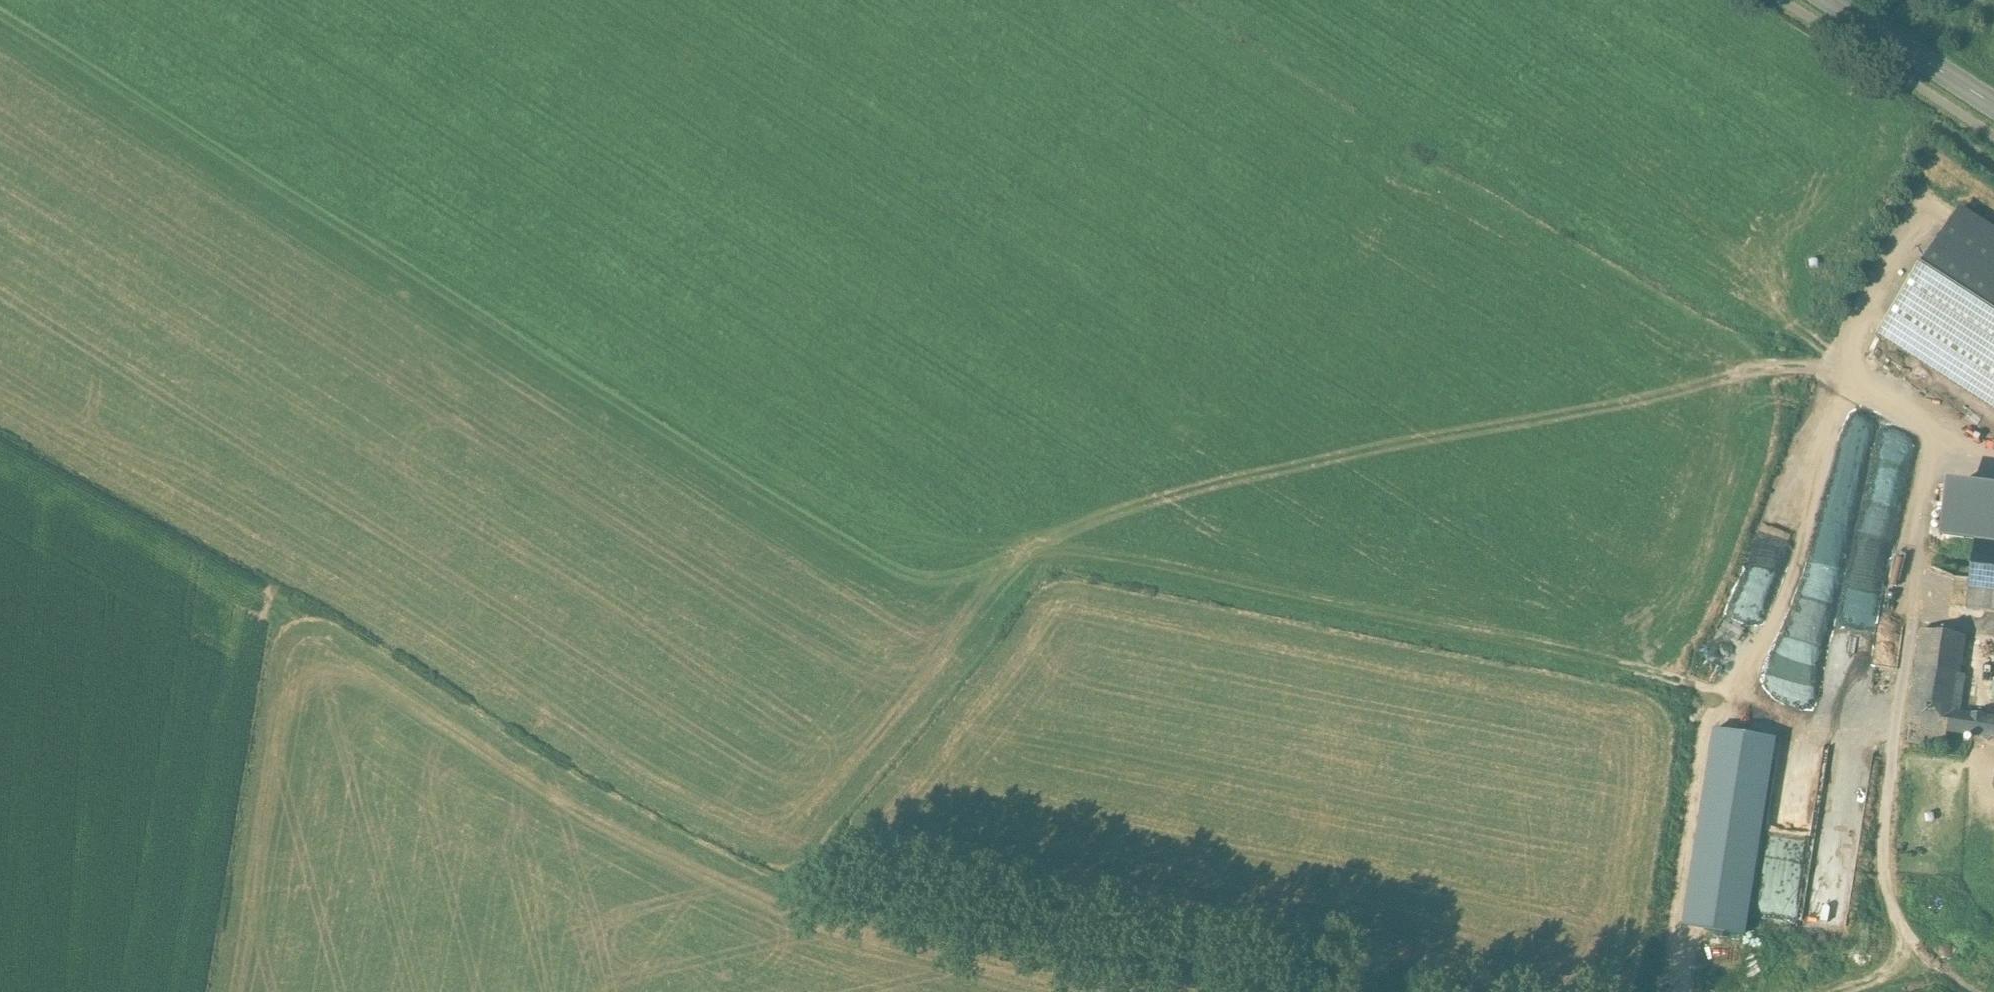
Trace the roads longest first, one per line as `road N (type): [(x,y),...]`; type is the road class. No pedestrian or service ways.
road 1 (secondary): [(1993,107),(1826,0)]

